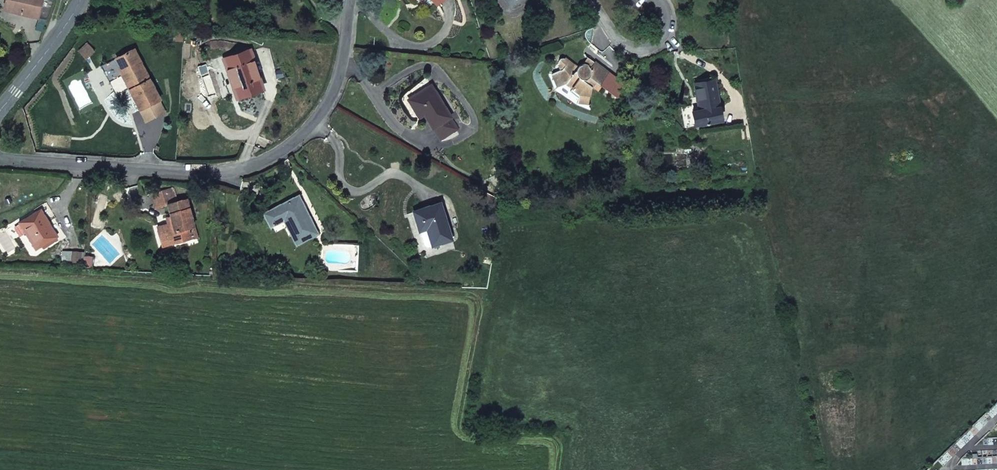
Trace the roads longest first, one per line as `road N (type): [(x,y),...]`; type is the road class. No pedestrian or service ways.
road 1 (residential): [(346,0),(349,27),(323,115),(280,151),(227,172),(0,158)]
road 2 (residential): [(663,0),(674,19),(668,41),(645,53),(617,36),(589,0)]
road 3 (unclassified): [(0,111),(80,0)]

